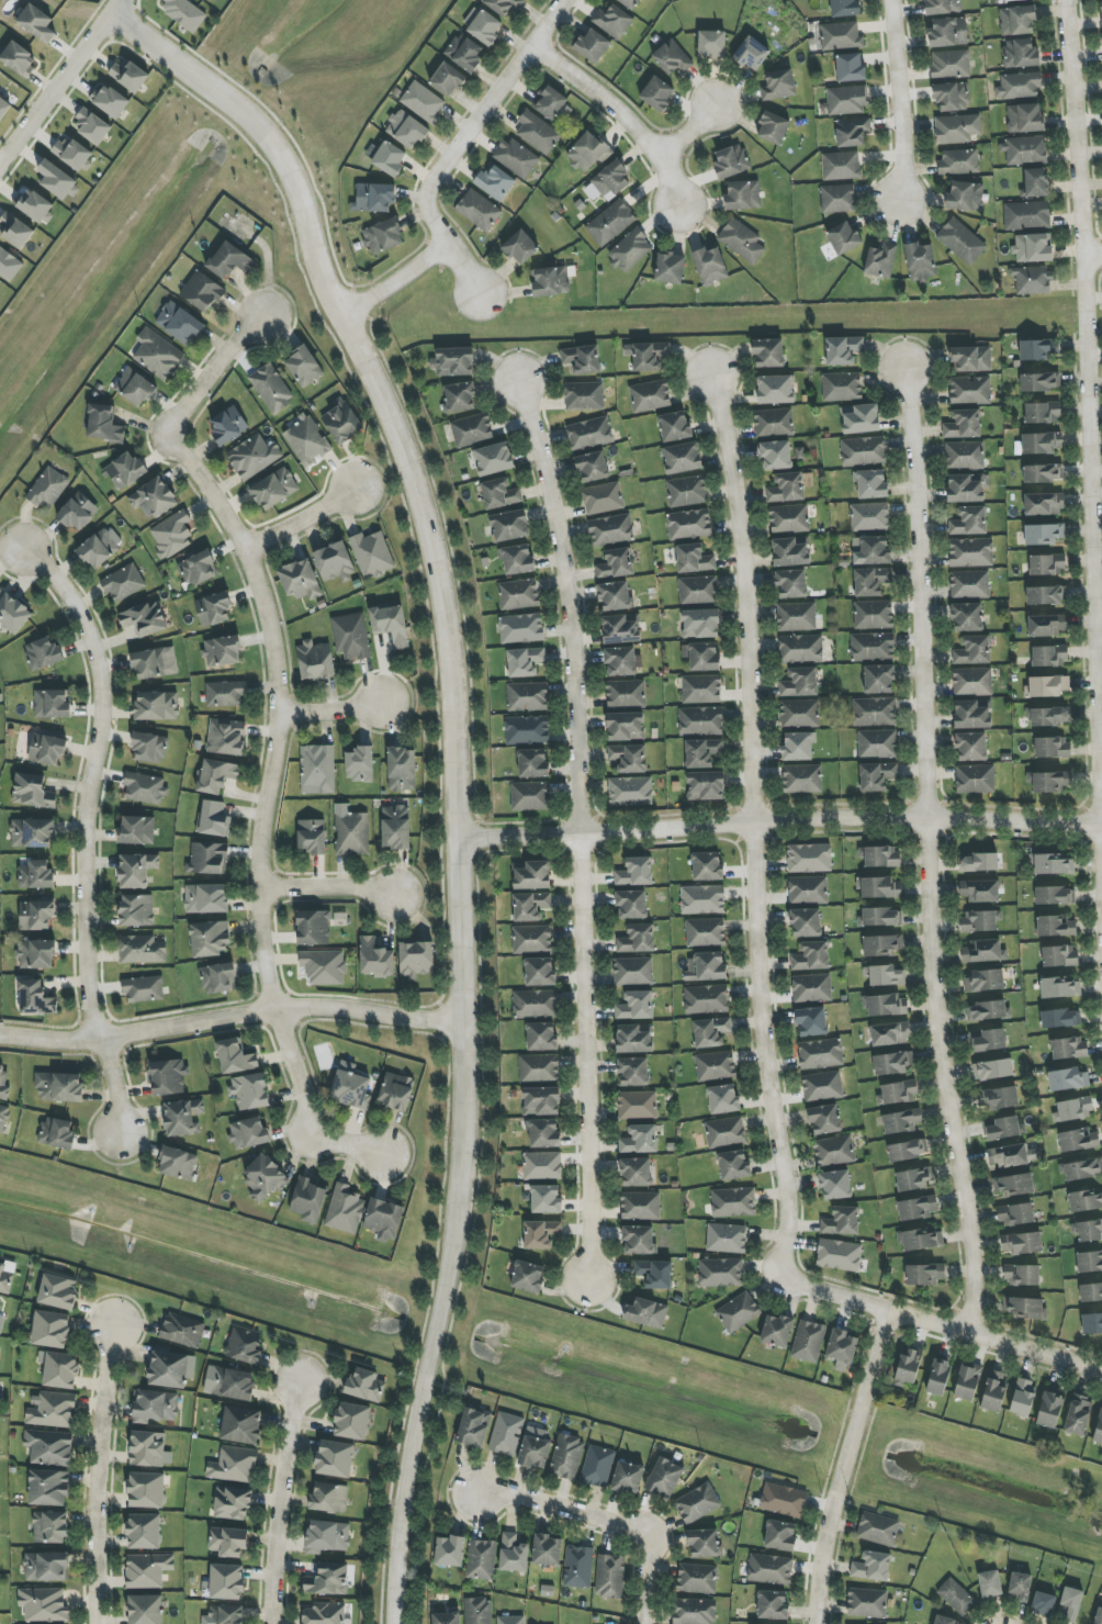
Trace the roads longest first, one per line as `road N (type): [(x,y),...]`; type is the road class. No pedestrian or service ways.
road 1 (tertiary): [(114,13),(246,109),(299,191),(321,285),(406,459),(435,562),(452,676),(461,1164),(393,1544),(388,1623)]
road 2 (residential): [(901,371),(915,518),(935,1029),(970,1263),(963,1334)]
road 3 (residential): [(380,1154),(315,1138),(272,1008),(258,891),(261,815),(280,715),(276,668),(244,545),(172,433),(180,412),(262,313)]
road 4 (residential): [(708,378),(742,578),(758,1010),(781,1184),(781,1274)]
road 5 (residential): [(516,384),(565,589),(582,835),(585,1277)]
road 6 (residential): [(1101,888),(1083,254),(1065,0)]
road 7 (residential): [(453,839),(927,816),(1101,828)]
road 8 (residential): [(20,552),(76,611),(99,686),(81,837),(87,1006),(102,1039),(116,1133)]
road 9 (residential): [(463,1023),(324,1006),(102,1039),(0,1035)]
road 10 (residential): [(480,294),(425,197),(563,0)]
road 11 (residential): [(781,1274),(805,1288),(1101,1373)]
road 12 (residential): [(885,1312),(831,1493),(811,1623)]
road 13 (residential): [(114,1326),(97,1445),(94,1623)]
road 14 (residential): [(481,1489),(633,1532),(644,1544),(645,1623)]
road 15 (residential): [(297,1382),(276,1510),(269,1623)]
road 16 (residential): [(0,167),(124,0)]
road 17 (residential): [(896,200),(902,170),(888,0)]
road 18 (residential): [(660,156),(586,86),(529,47)]
road 19 (residential): [(258,891),(356,887),(395,895)]
road 20 (residential): [(338,315),(446,245)]
road 21 (residential): [(244,545),(357,491)]

